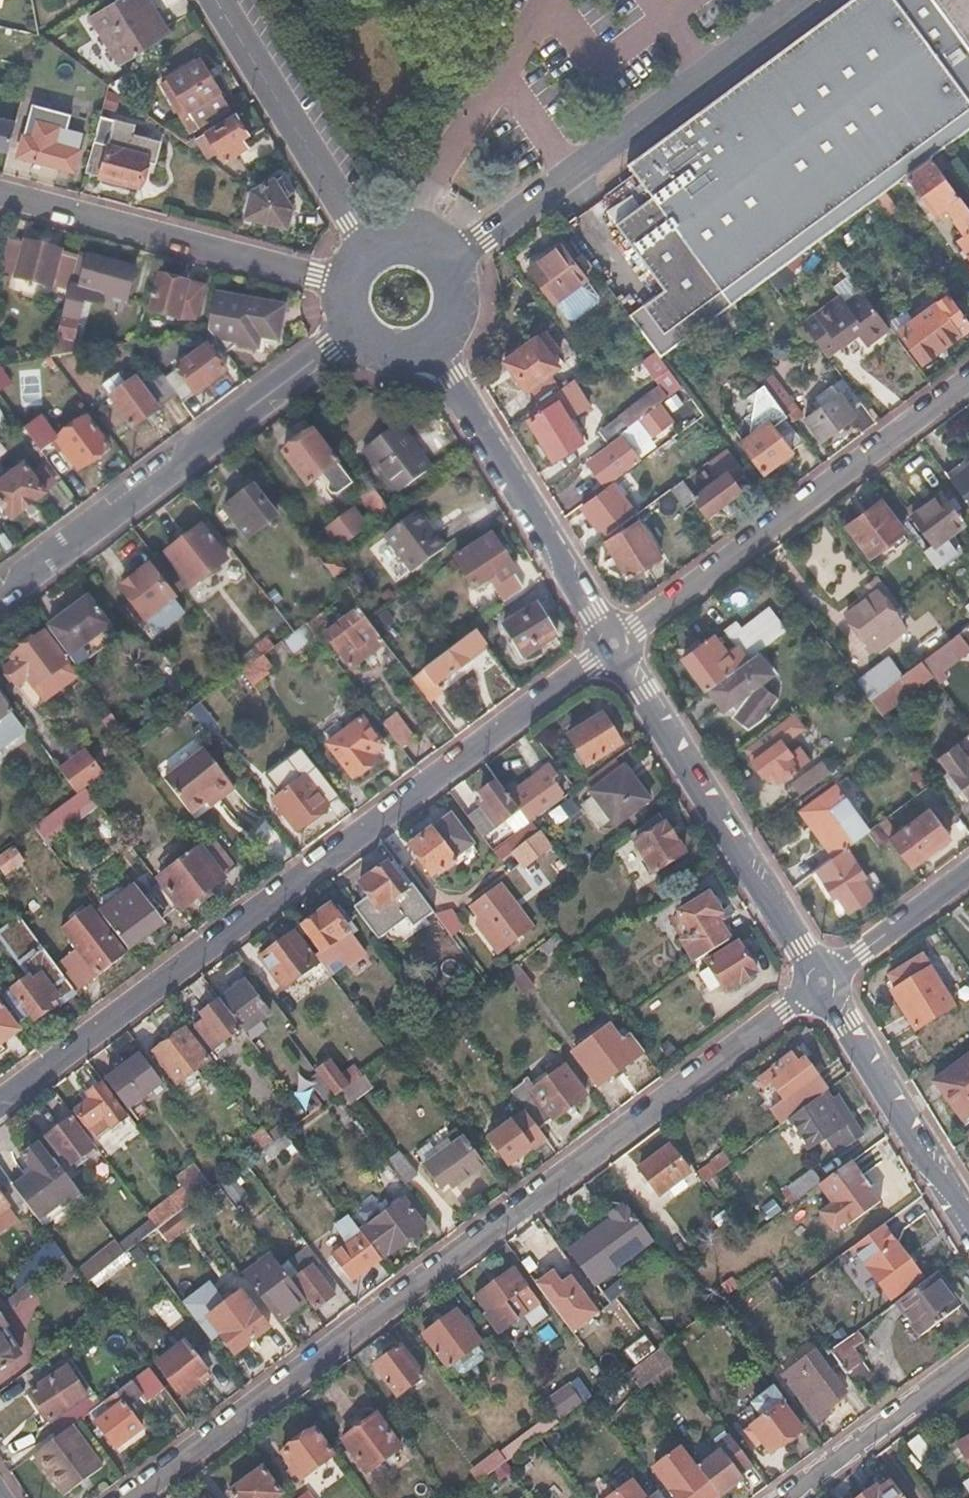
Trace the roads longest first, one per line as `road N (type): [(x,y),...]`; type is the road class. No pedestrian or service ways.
road 1 (residential): [(822,981),(133,1497)]
road 2 (residential): [(615,645),(0,1101)]
road 3 (tertiary): [(807,0),(452,266)]
road 4 (residential): [(615,645),(968,379)]
road 5 (tertiary): [(352,332),(0,594)]
road 6 (tertiary): [(615,645),(822,981)]
road 7 (residential): [(0,196),(315,277),(343,294)]
road 8 (tertiary): [(430,352),(615,645)]
road 9 (tertiary): [(368,251),(213,0)]
road 10 (tertiary): [(822,981),(968,1224)]
road 11 (residential): [(968,1362),(789,1497)]
road 12 (residential): [(822,981),(968,872)]

